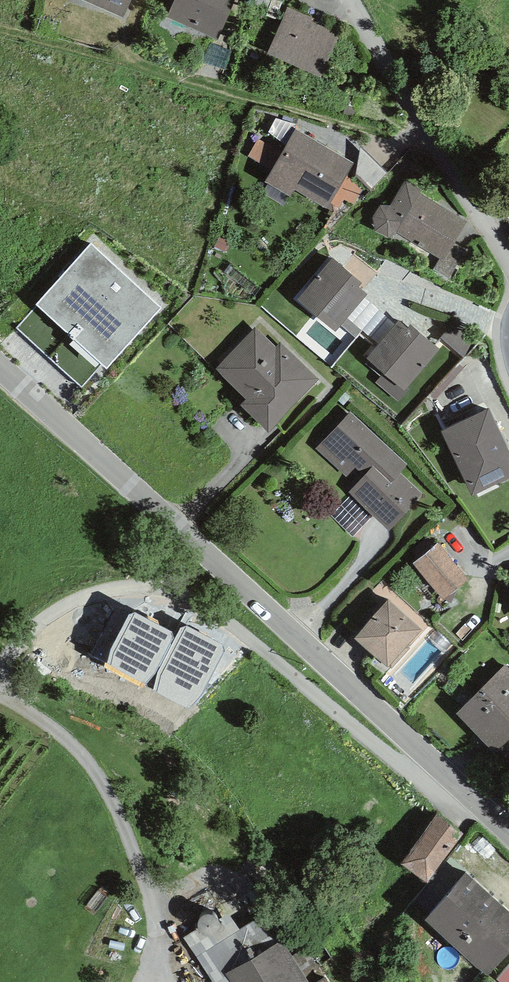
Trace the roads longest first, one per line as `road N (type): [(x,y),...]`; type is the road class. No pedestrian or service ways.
road 1 (tertiary): [(0,369),(447,778)]
road 2 (unclassified): [(0,670),(59,610),(109,590),(154,588),(211,609),(389,758),(423,778),(447,778)]
road 3 (track): [(154,981),(151,900),(112,803),(77,749),(0,692)]
road 4 (residential): [(343,0),(508,254)]

